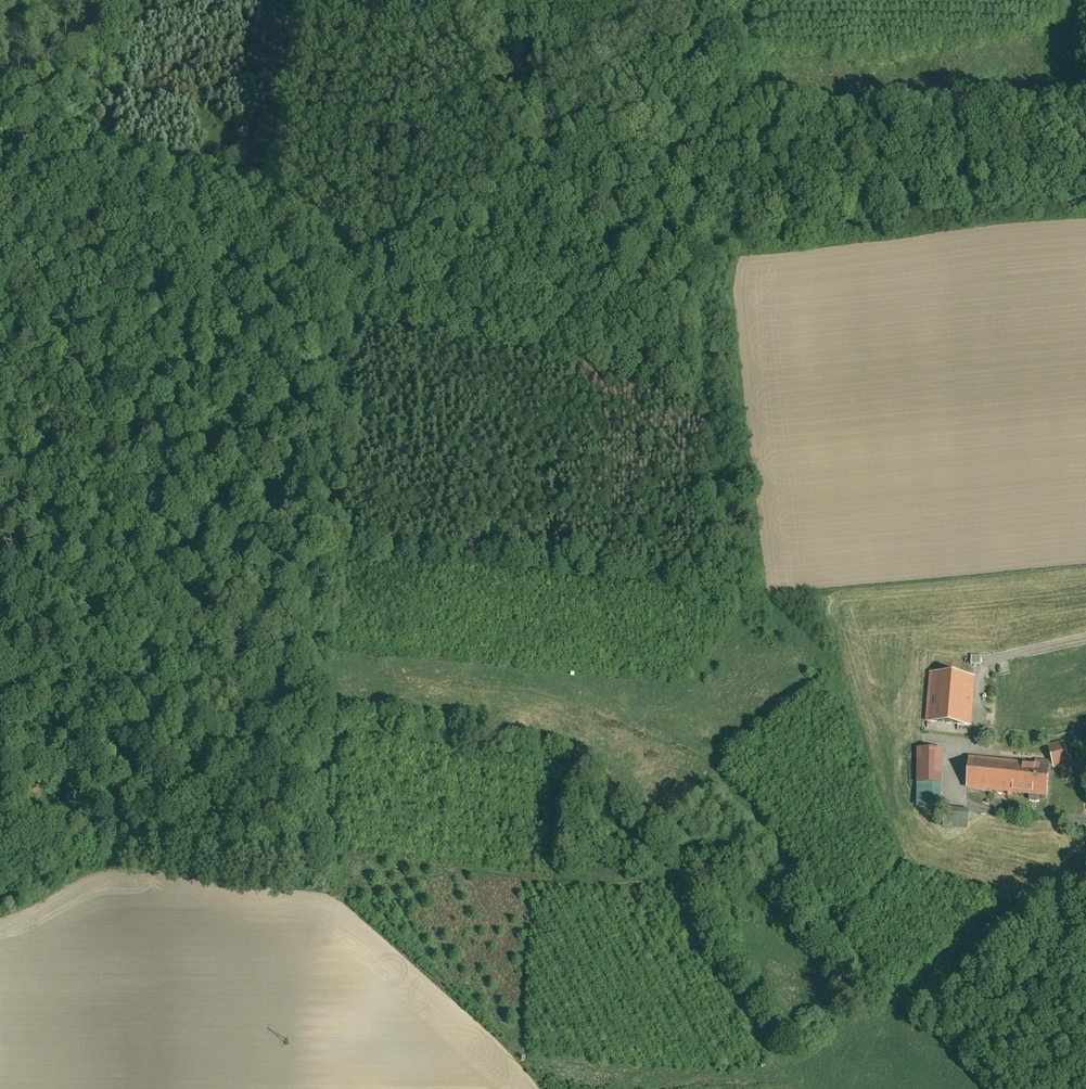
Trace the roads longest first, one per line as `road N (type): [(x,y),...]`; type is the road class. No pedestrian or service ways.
road 1 (unclassified): [(961,801),(982,812),(1085,822)]

